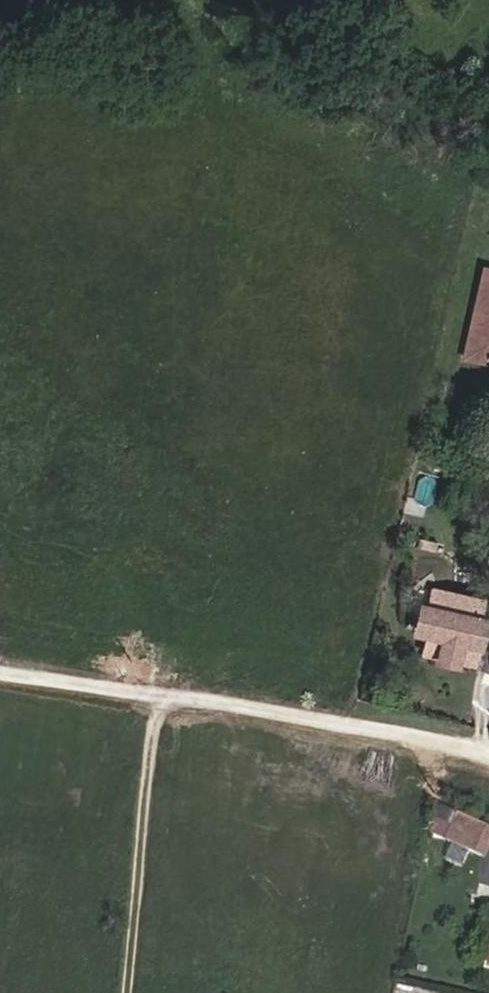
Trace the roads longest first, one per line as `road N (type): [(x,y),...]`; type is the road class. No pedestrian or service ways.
road 1 (unclassified): [(488,763),(179,701),(0,678)]
road 2 (track): [(134,992),(158,730),(179,701)]

